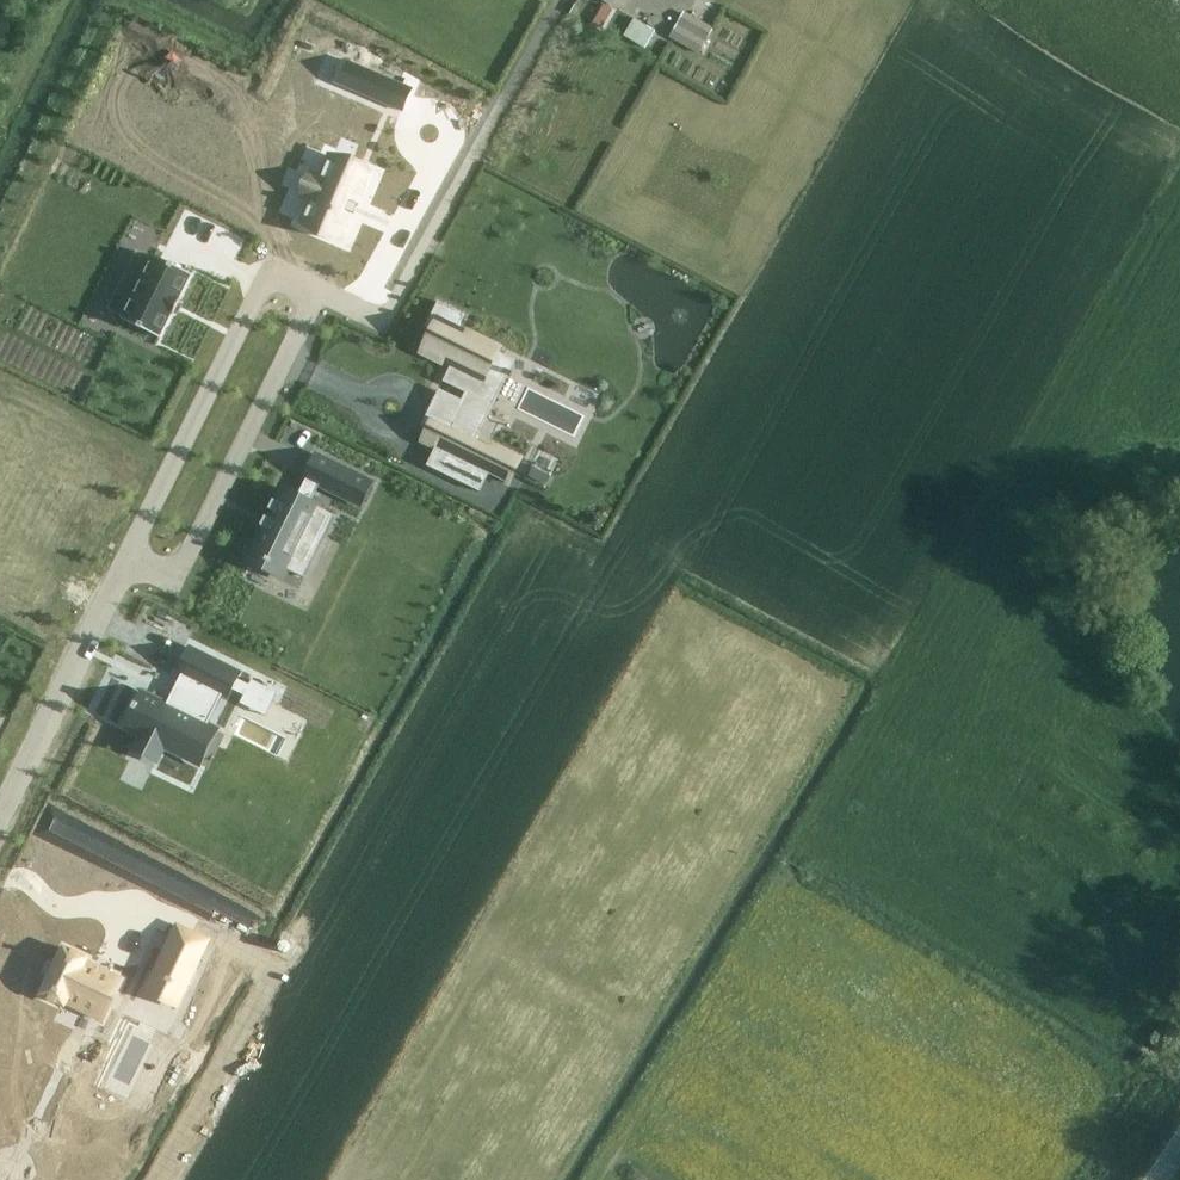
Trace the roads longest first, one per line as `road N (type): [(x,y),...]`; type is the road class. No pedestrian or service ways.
road 1 (residential): [(319,296),(174,588),(123,561)]
road 2 (residential): [(123,561),(267,274),(319,296)]
road 3 (residential): [(319,296),(380,322),(506,96)]
road 4 (residential): [(0,810),(123,561)]

